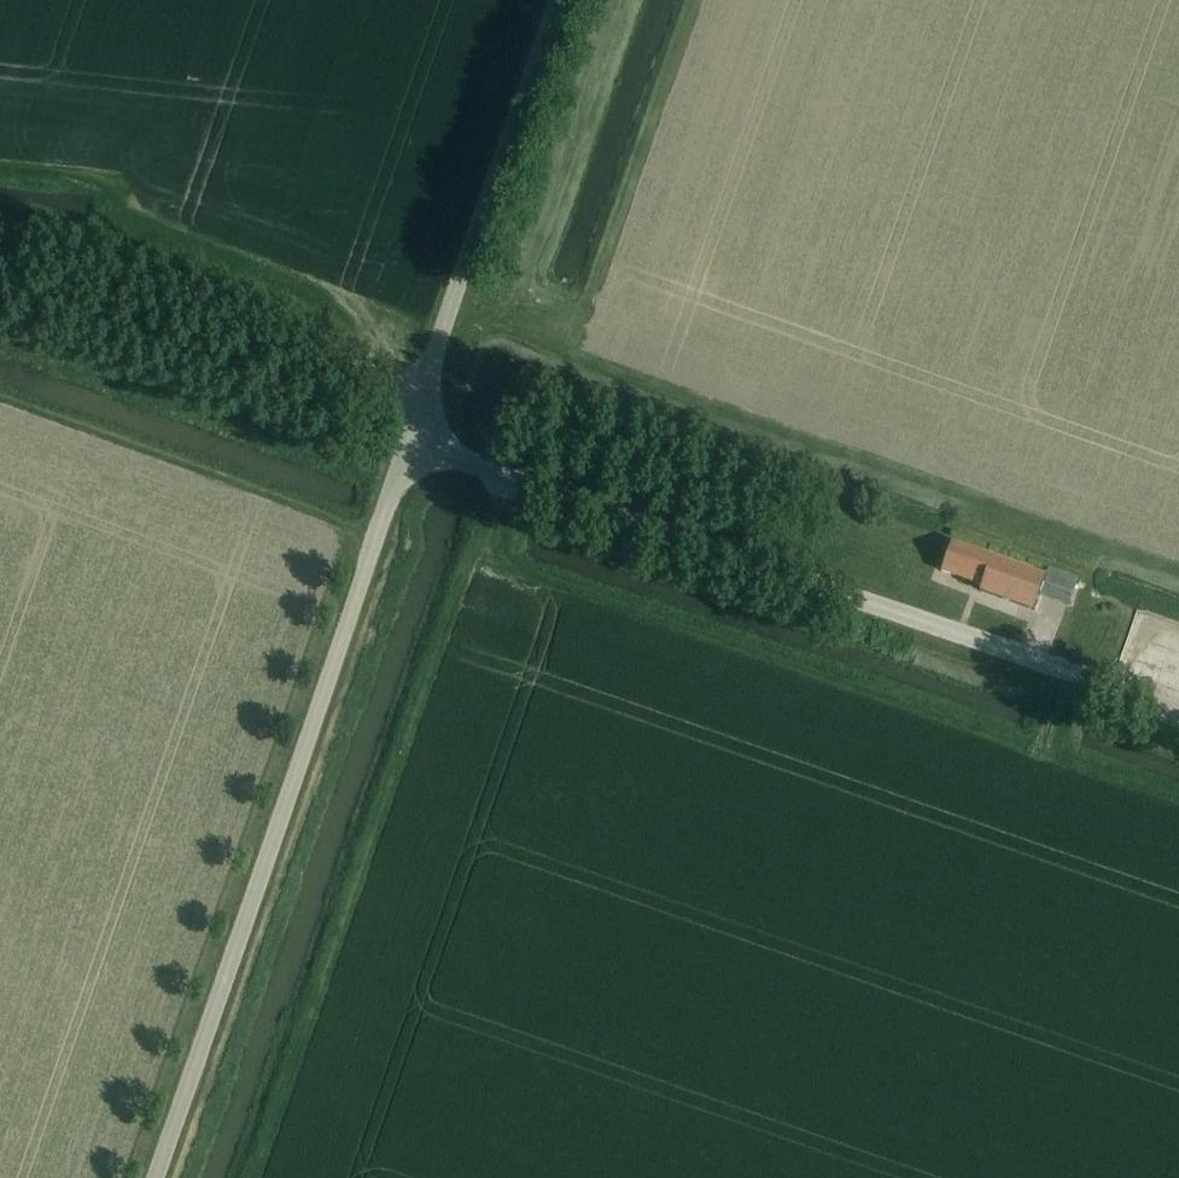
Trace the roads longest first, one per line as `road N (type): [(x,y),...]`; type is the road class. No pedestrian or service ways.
road 1 (track): [(1178,571),(566,356),(690,0)]
road 2 (unclassified): [(1178,708),(485,467),(448,447),(417,411)]
road 3 (unclassified): [(154,1177),(417,411)]
road 4 (track): [(500,472),(491,516),(256,1177)]
road 5 (track): [(475,554),(1178,799)]
road 6 (track): [(0,171),(93,179),(153,226),(442,332)]
road 7 (track): [(417,411),(357,356),(59,241),(0,227)]
road 8 (unclassified): [(417,411),(556,0)]
road 9 (track): [(0,331),(395,478)]
road 10 (track): [(378,530),(0,392)]
road 11 (track): [(1059,667),(1102,544)]
road 12 (track): [(566,356),(487,329),(442,332)]

